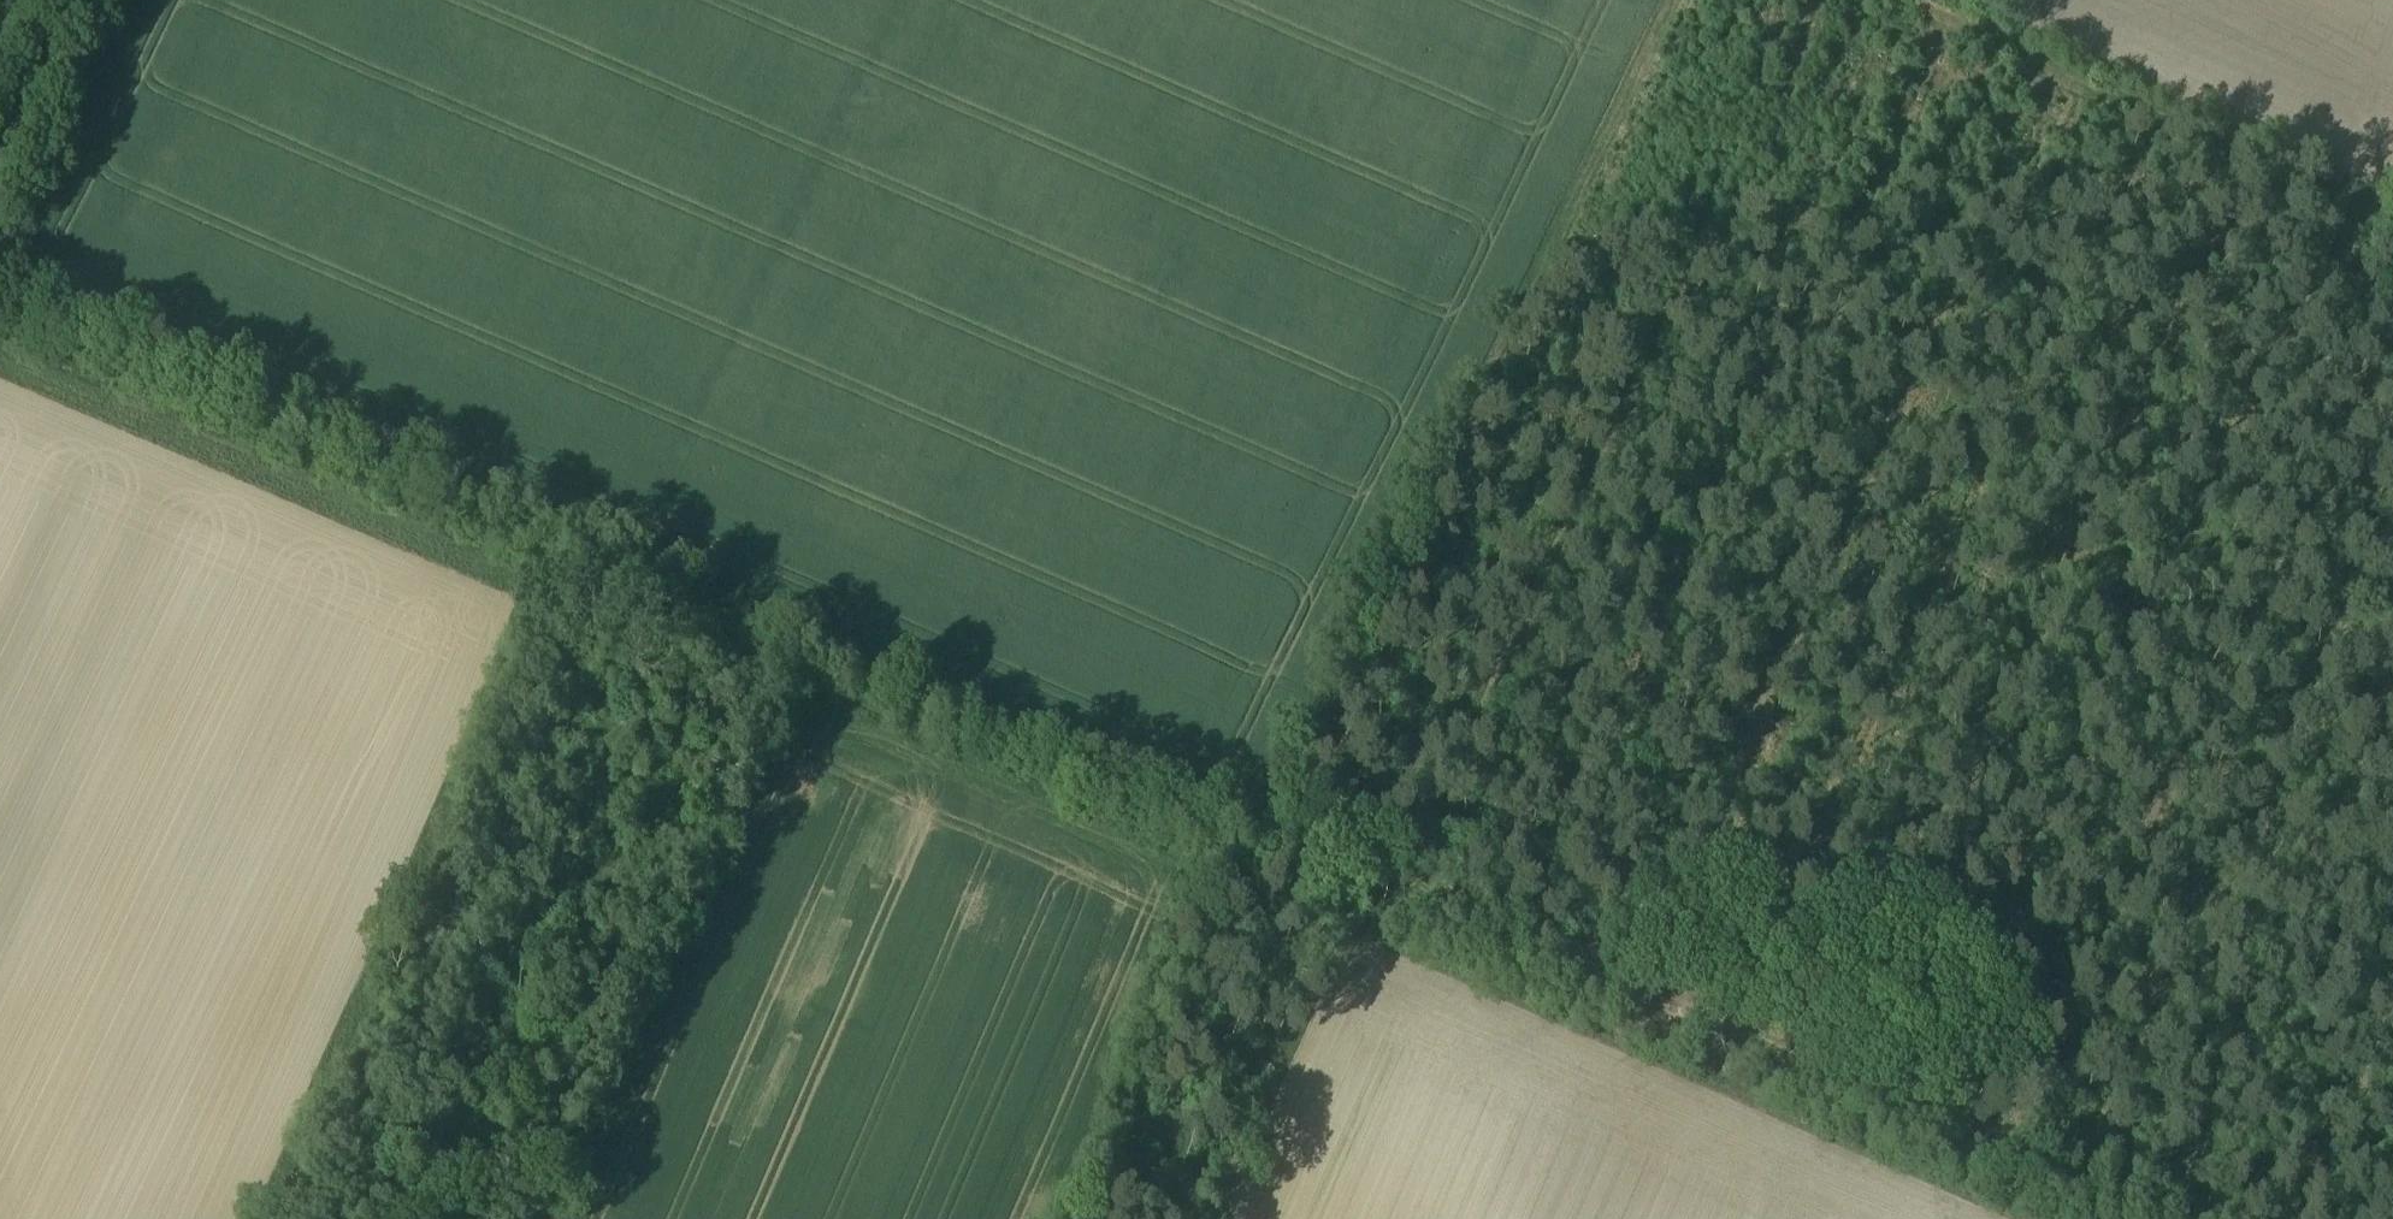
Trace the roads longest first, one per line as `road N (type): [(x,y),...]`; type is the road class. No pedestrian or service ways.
road 1 (track): [(1696,0),(1259,848),(1274,894),(1141,1218)]
road 2 (track): [(66,0),(0,140)]

